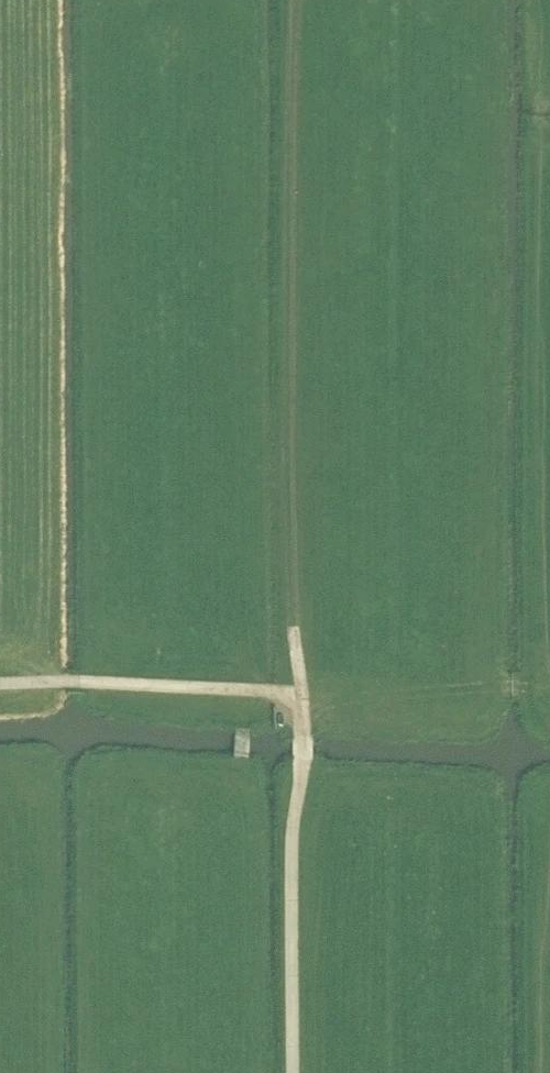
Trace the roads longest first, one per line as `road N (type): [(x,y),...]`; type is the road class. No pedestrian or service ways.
road 1 (track): [(292,1072),(292,823),(303,701),(295,627)]
road 2 (track): [(303,701),(269,690),(0,683)]

